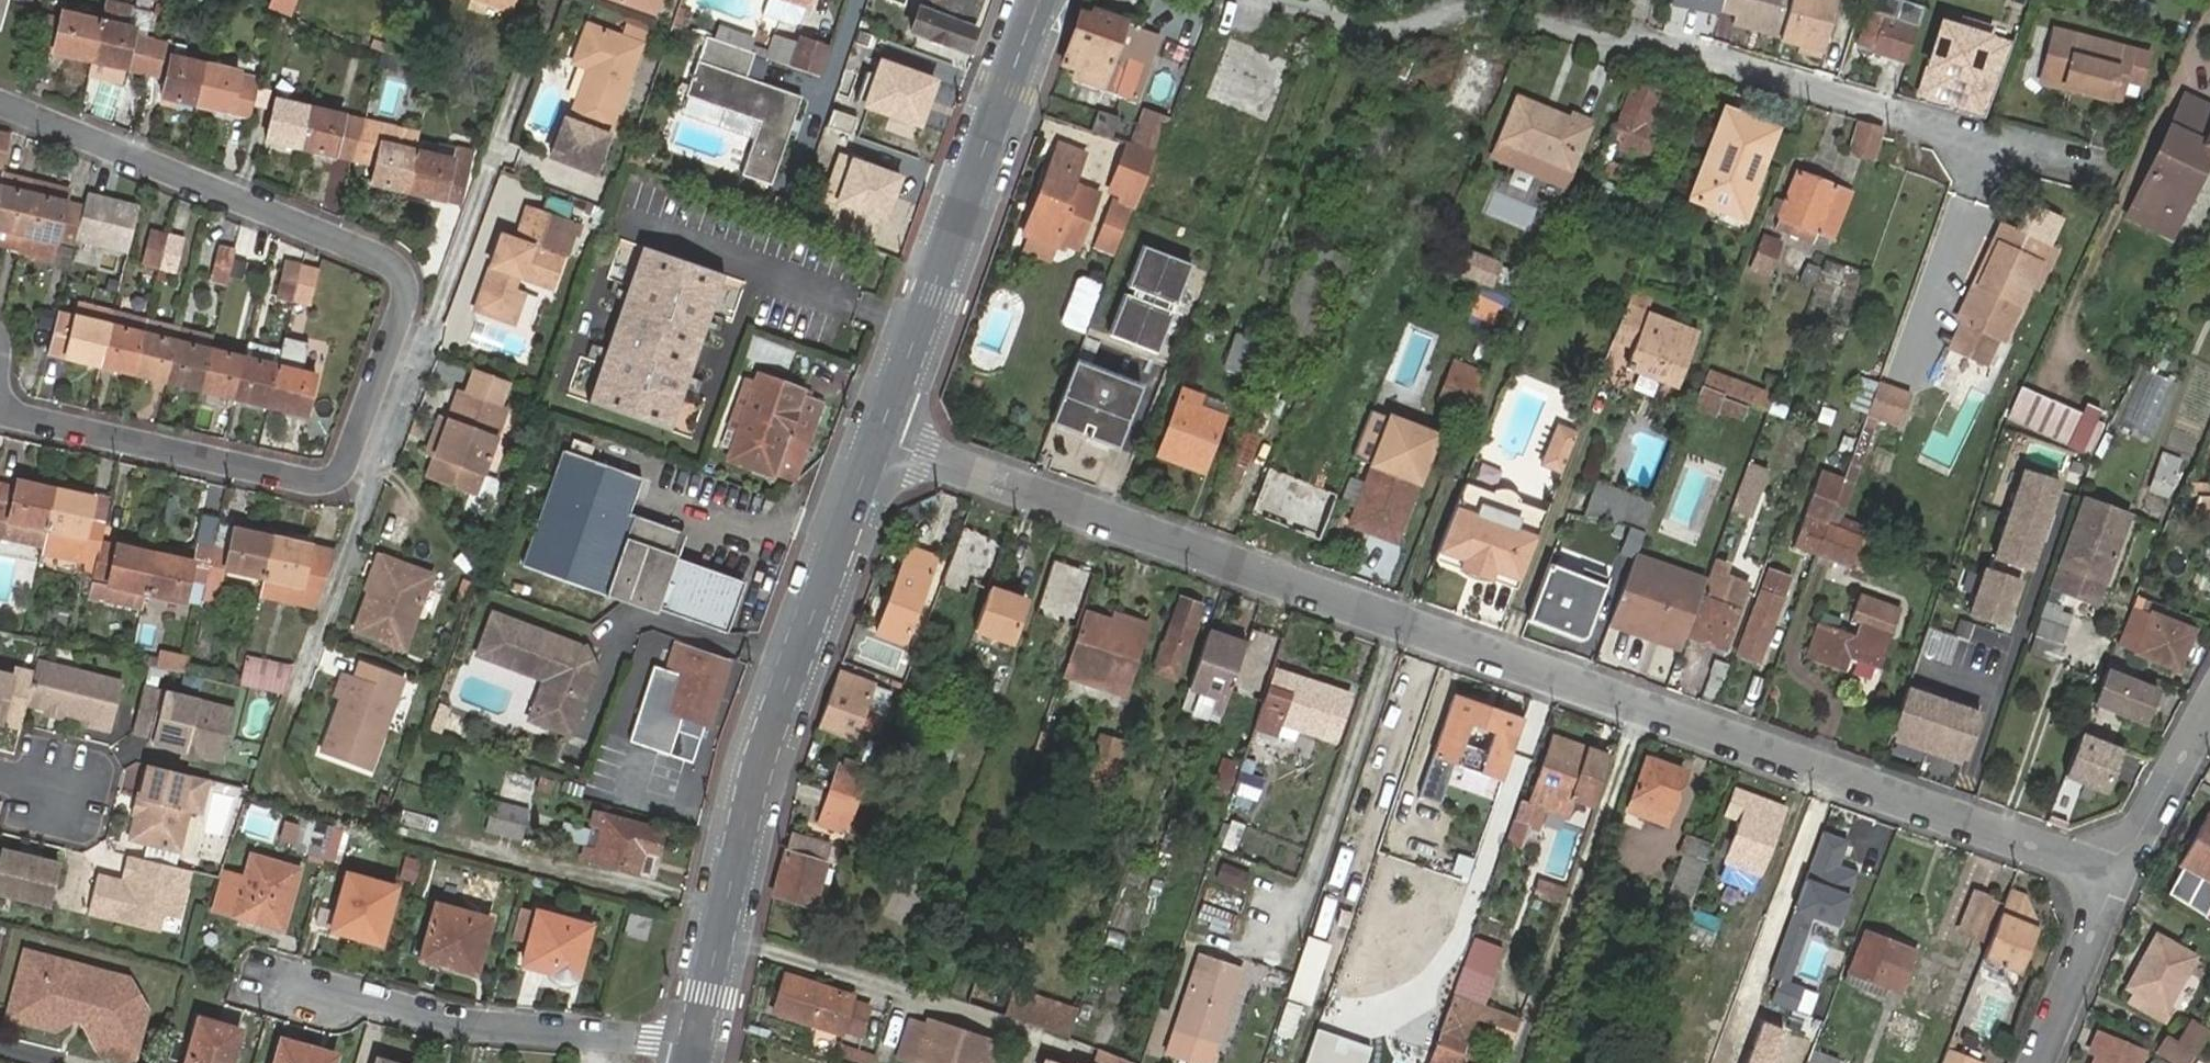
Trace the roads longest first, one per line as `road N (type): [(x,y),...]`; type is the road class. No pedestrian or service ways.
road 1 (residential): [(879,439),(2117,873)]
road 2 (residential): [(0,411),(298,481),(329,481),(350,461),(408,298),(402,276),(384,258),(0,104)]
road 3 (residential): [(2097,169),(1665,44),(1604,36),(1486,2),(1364,29),(1283,0)]
road 4 (secondary): [(879,439),(758,769),(695,1043)]
road 5 (secondary): [(1039,0),(879,439)]
road 6 (residential): [(695,1043),(452,1025),(294,985)]
road 7 (residential): [(2117,873),(2037,1062)]
road 8 (residential): [(2117,873),(2209,720)]

